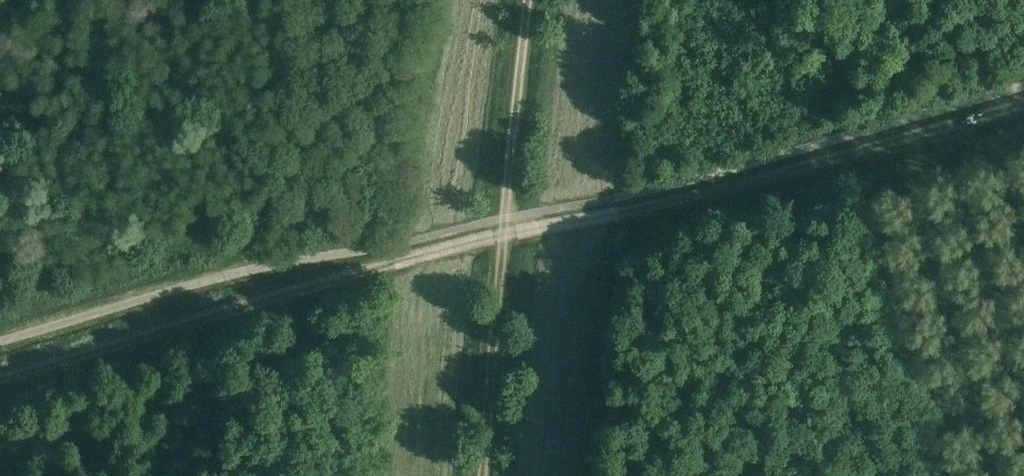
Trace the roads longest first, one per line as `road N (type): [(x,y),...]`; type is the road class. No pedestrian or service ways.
road 1 (track): [(0,381),(363,273),(1023,105)]
road 2 (track): [(527,0),(485,475)]

